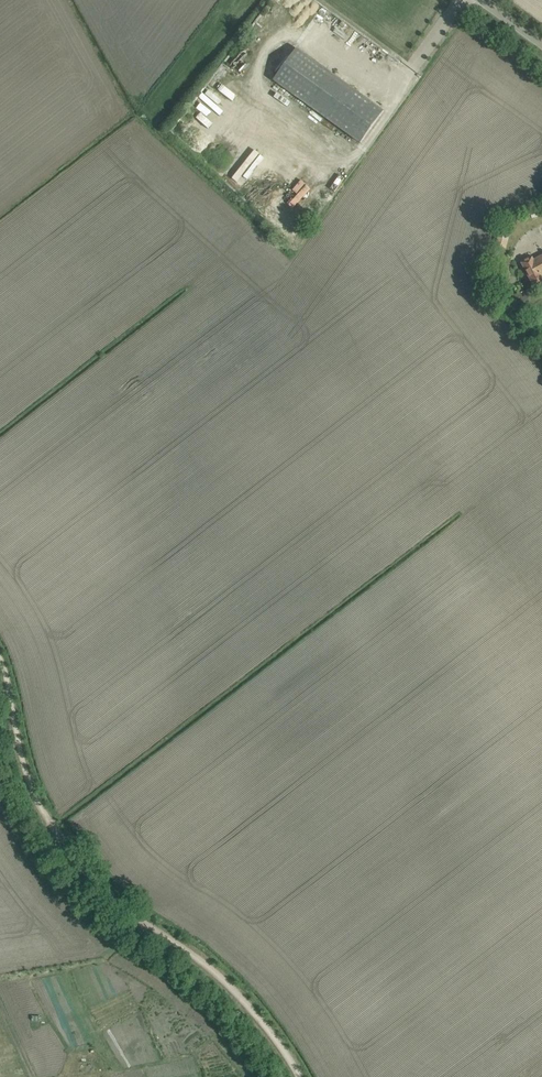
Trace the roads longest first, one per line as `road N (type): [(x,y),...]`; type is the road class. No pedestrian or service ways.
road 1 (track): [(303,1076),(226,978),(118,900),(68,847),(25,759),(0,656)]

